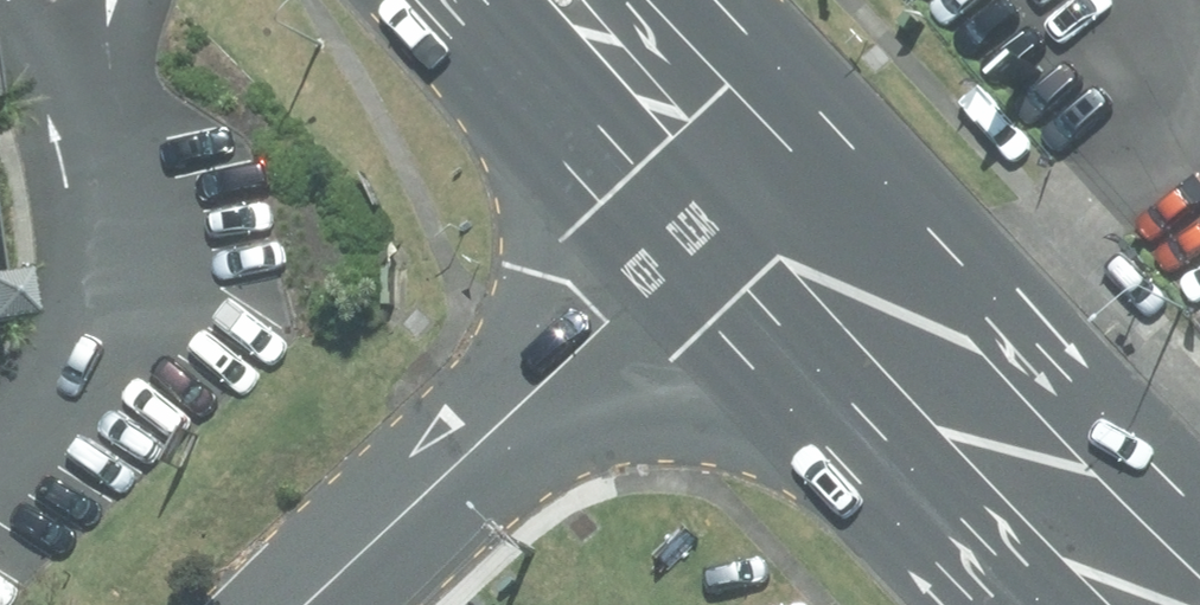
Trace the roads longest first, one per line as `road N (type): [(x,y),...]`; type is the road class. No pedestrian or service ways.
road 1 (secondary): [(818,114),(1199,504)]
road 2 (residential): [(308,604),(681,254)]
road 3 (secondary): [(1023,604),(681,254)]
road 4 (secondary): [(681,254),(455,0)]
road 5 (residential): [(681,254),(818,114)]
road 6 (secondary): [(715,0),(818,114)]

